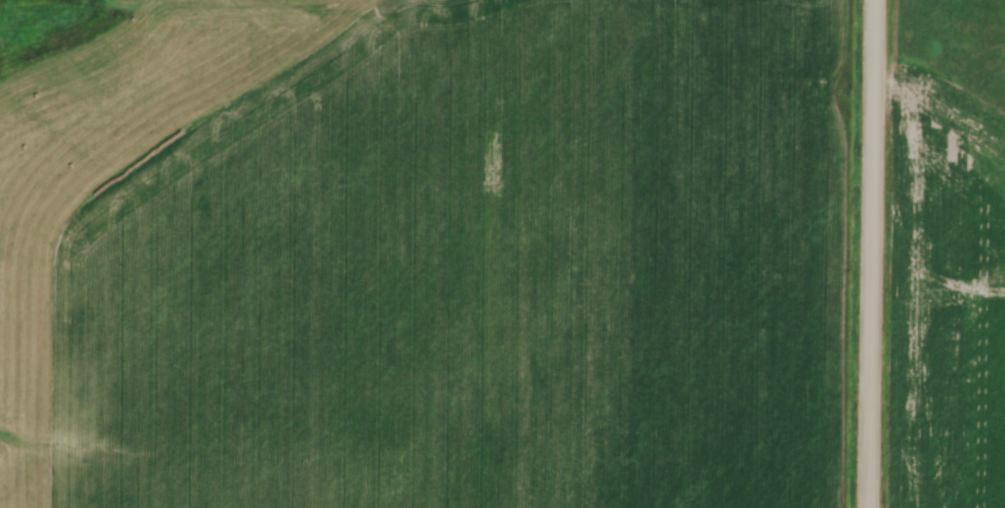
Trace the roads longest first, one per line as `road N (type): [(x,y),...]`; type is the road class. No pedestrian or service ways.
road 1 (residential): [(863,507),(869,0)]

